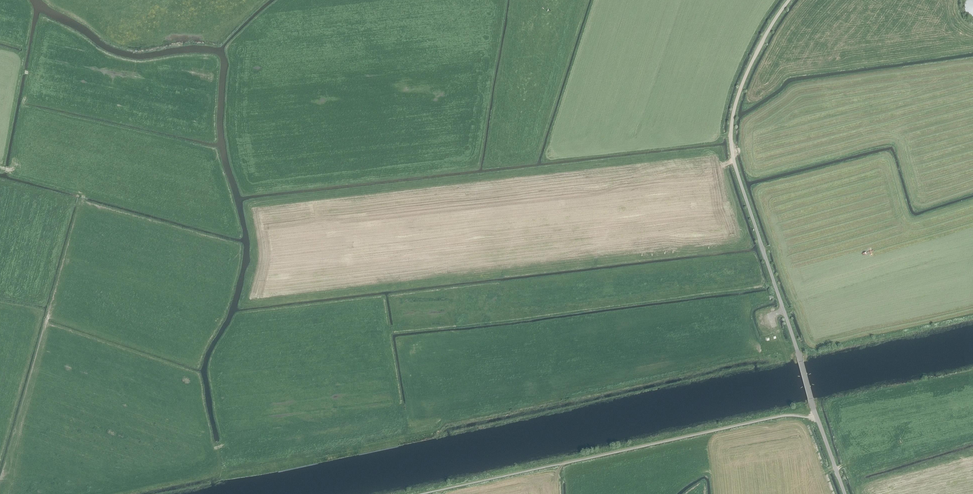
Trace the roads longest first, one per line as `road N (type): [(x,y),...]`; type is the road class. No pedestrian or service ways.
road 1 (unclassified): [(843,493),(732,151),(737,96),(790,0)]

